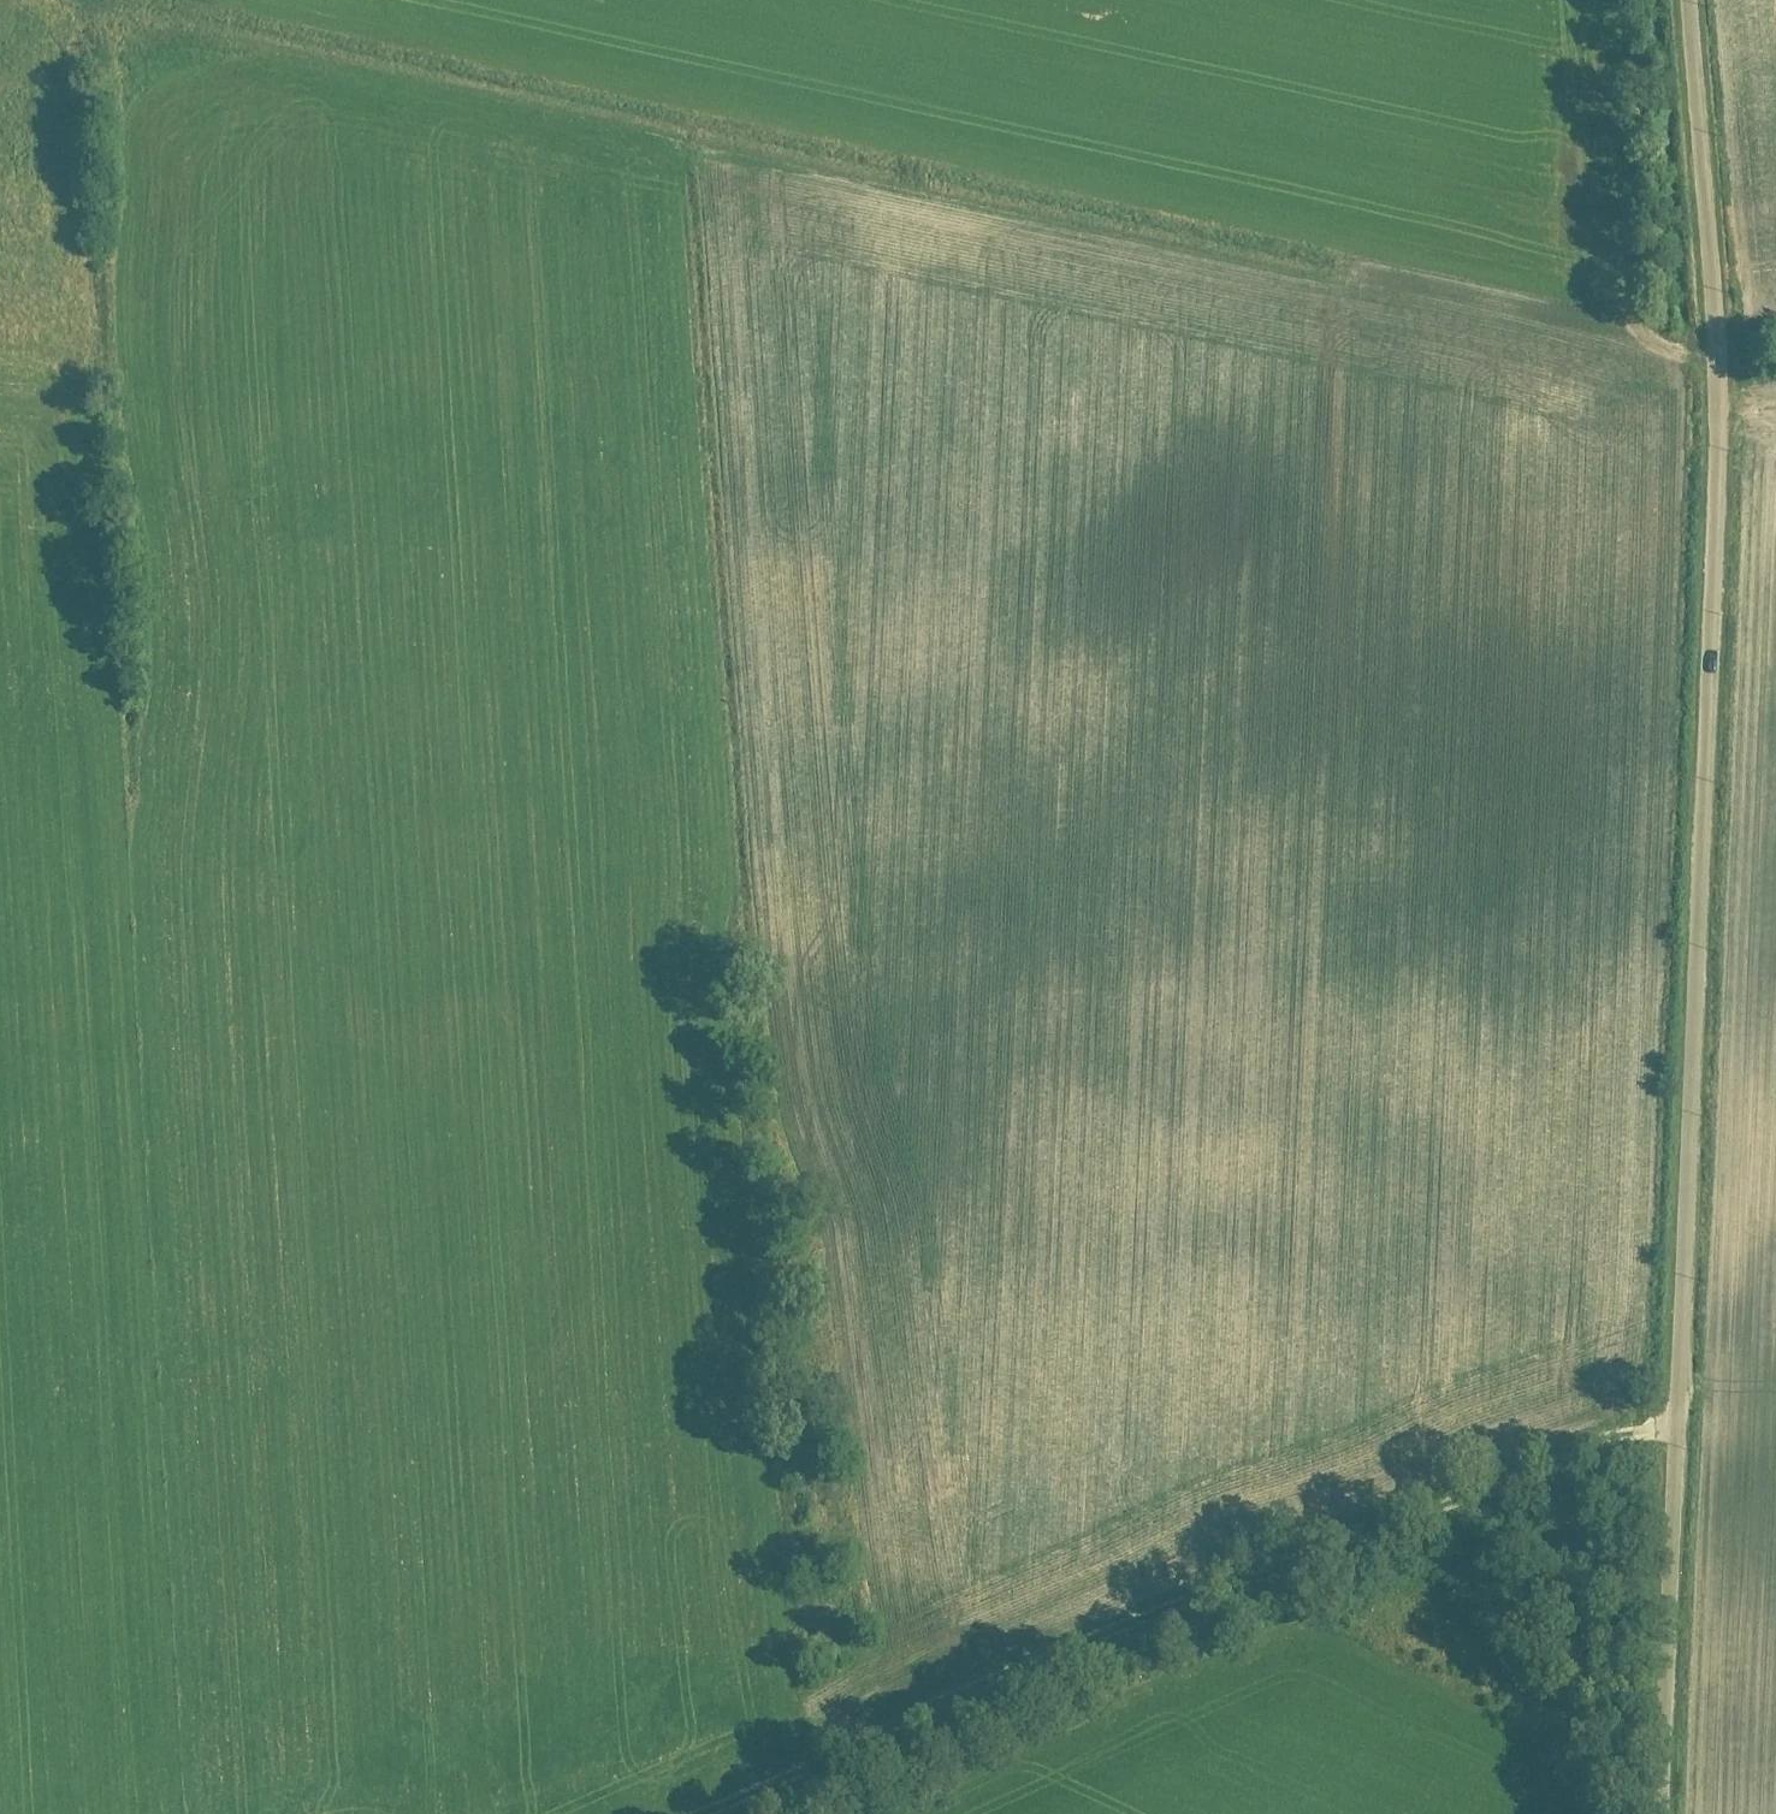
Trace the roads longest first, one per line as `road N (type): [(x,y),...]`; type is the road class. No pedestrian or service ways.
road 1 (residential): [(1663,1813),(1718,512),(1709,163),(1691,0)]

